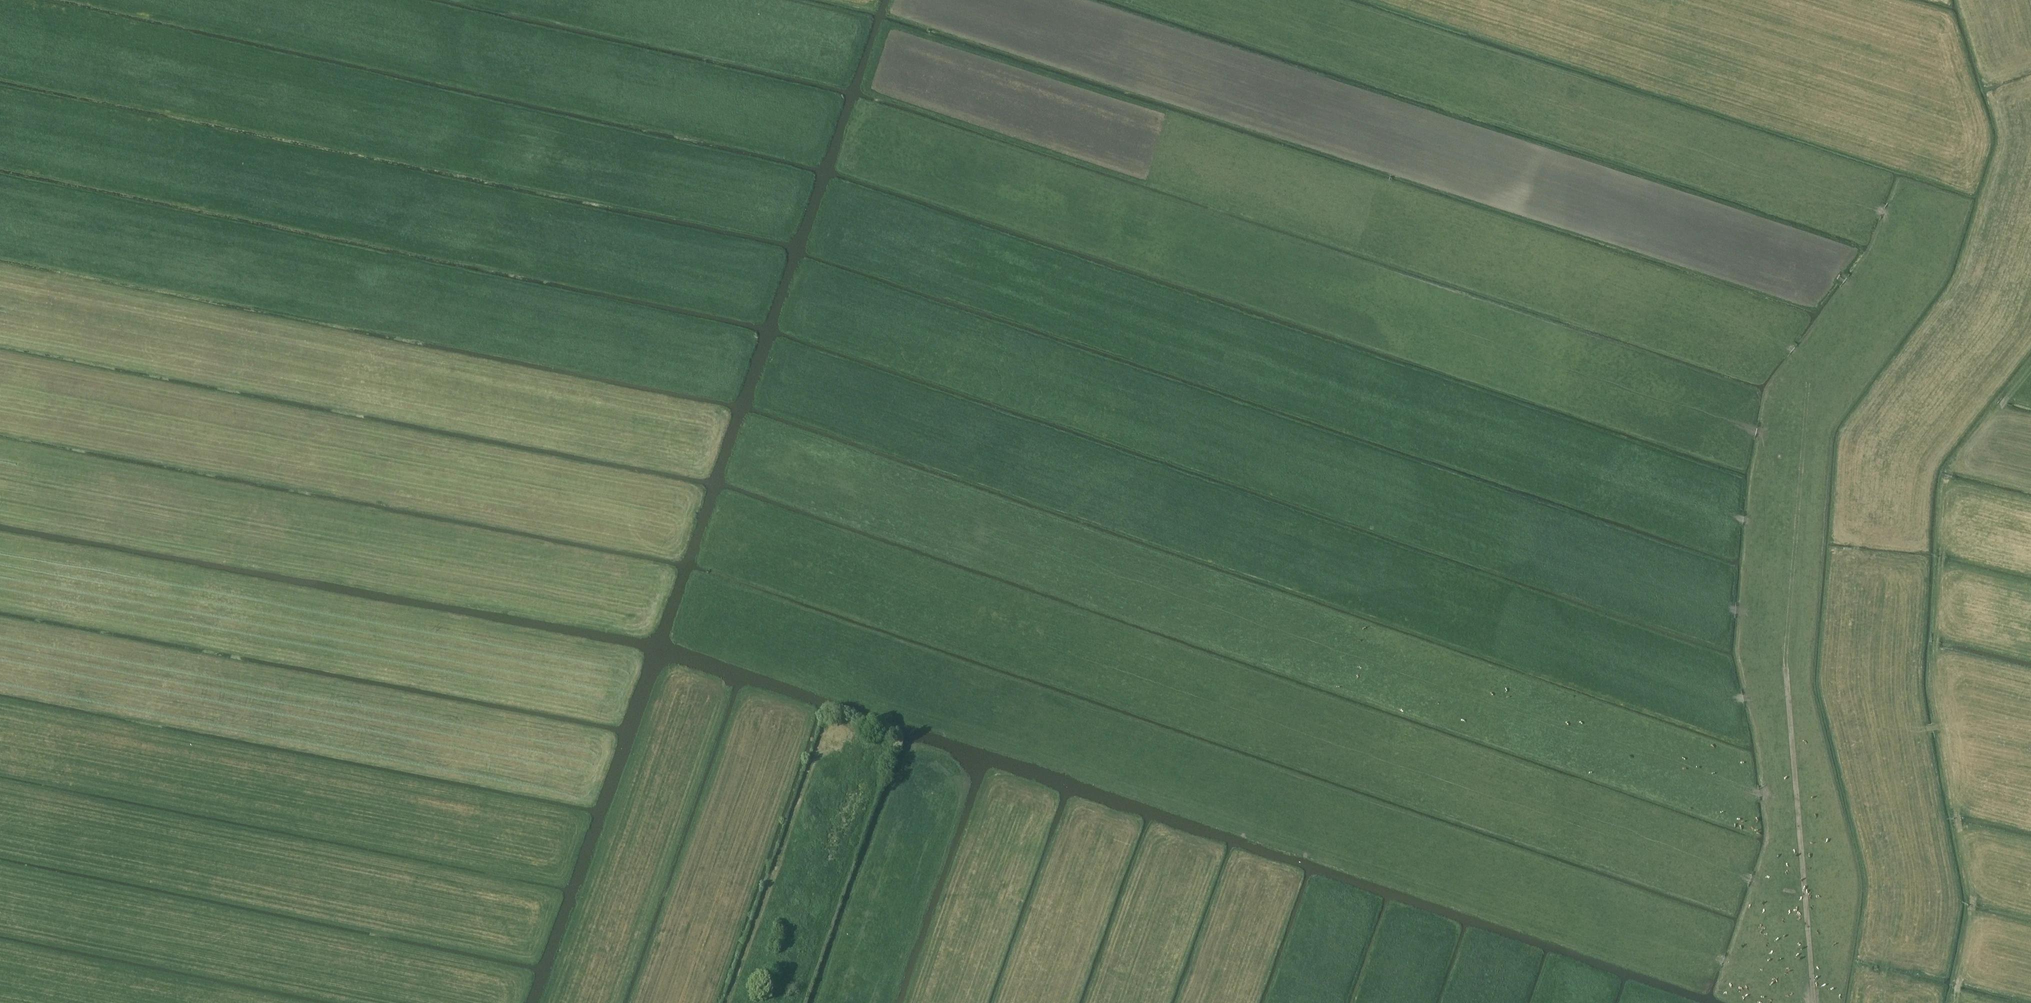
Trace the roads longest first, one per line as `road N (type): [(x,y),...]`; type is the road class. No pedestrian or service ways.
road 1 (track): [(1813,1002),(1785,648),(1809,383)]
road 2 (track): [(827,725),(728,1002)]

